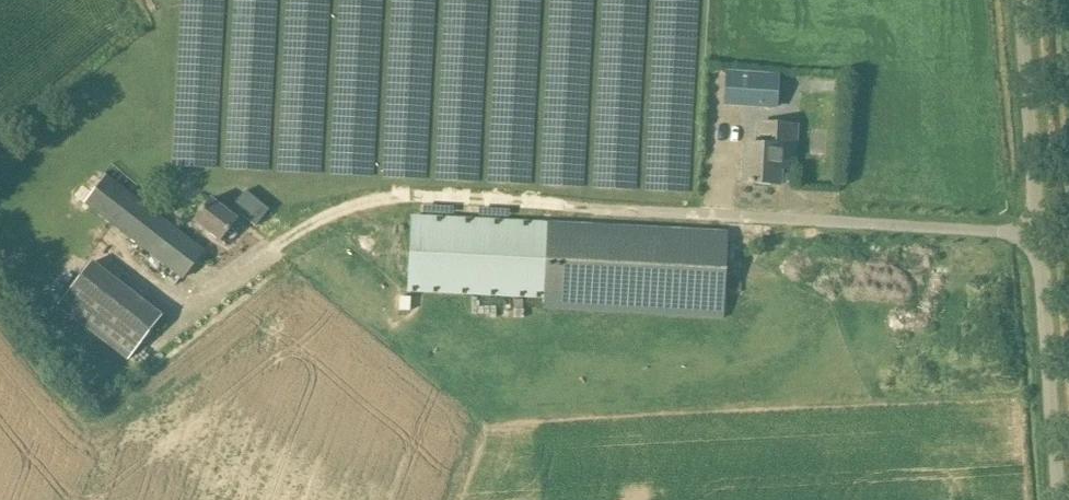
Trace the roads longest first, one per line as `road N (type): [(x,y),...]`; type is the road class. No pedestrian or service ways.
road 1 (unclassified): [(1057,499),(1020,0)]

